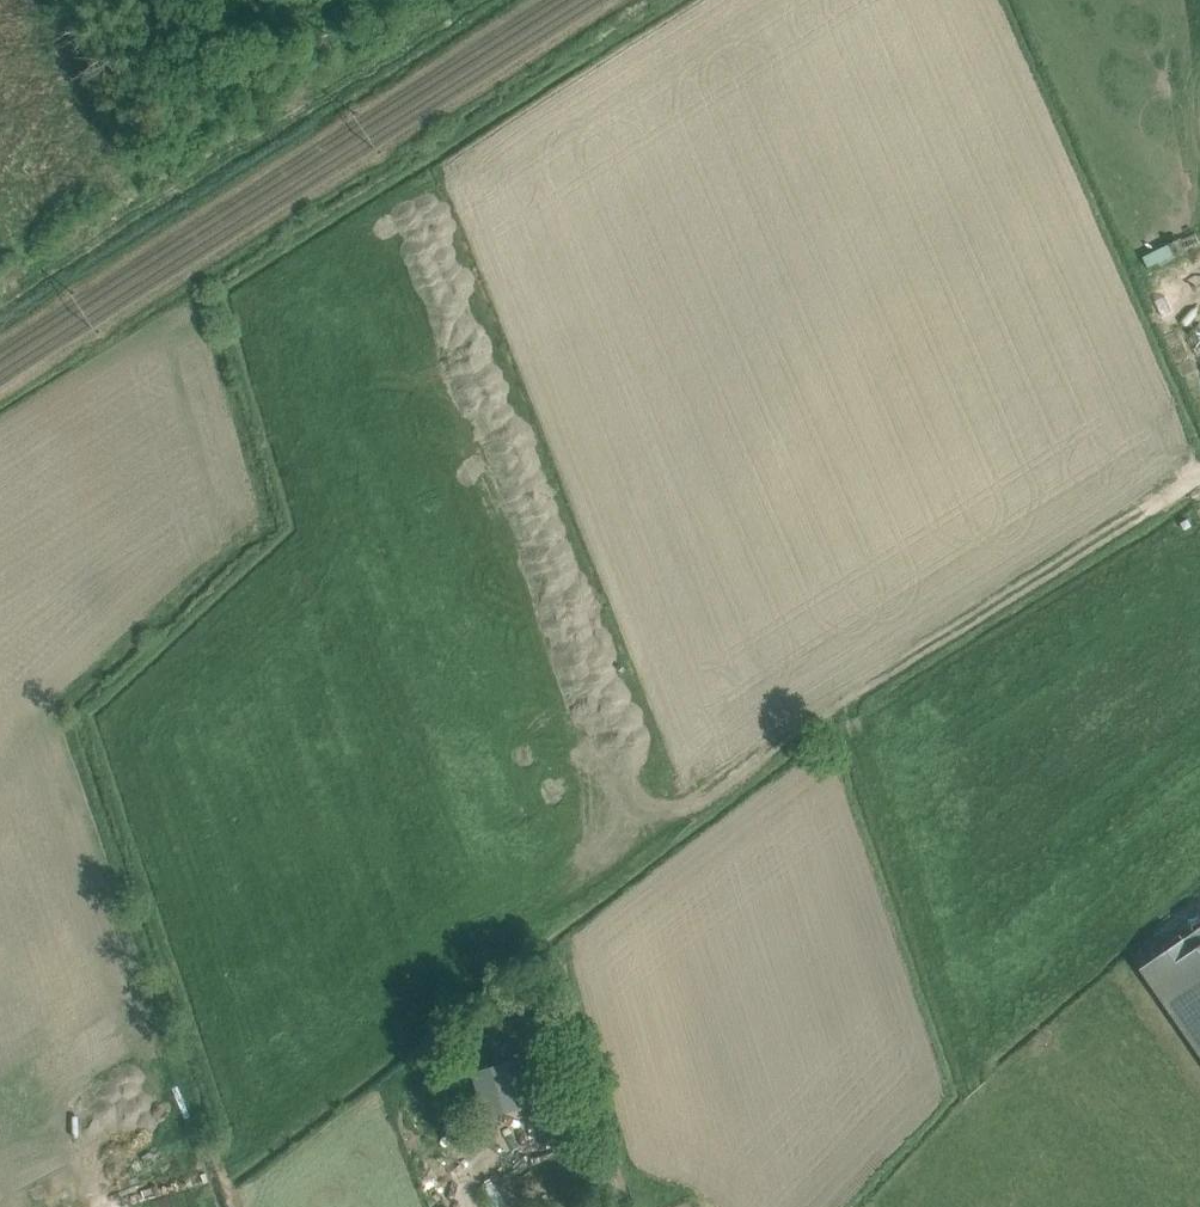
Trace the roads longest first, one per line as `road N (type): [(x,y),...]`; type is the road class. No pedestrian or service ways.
road 1 (track): [(0,305),(480,0)]

